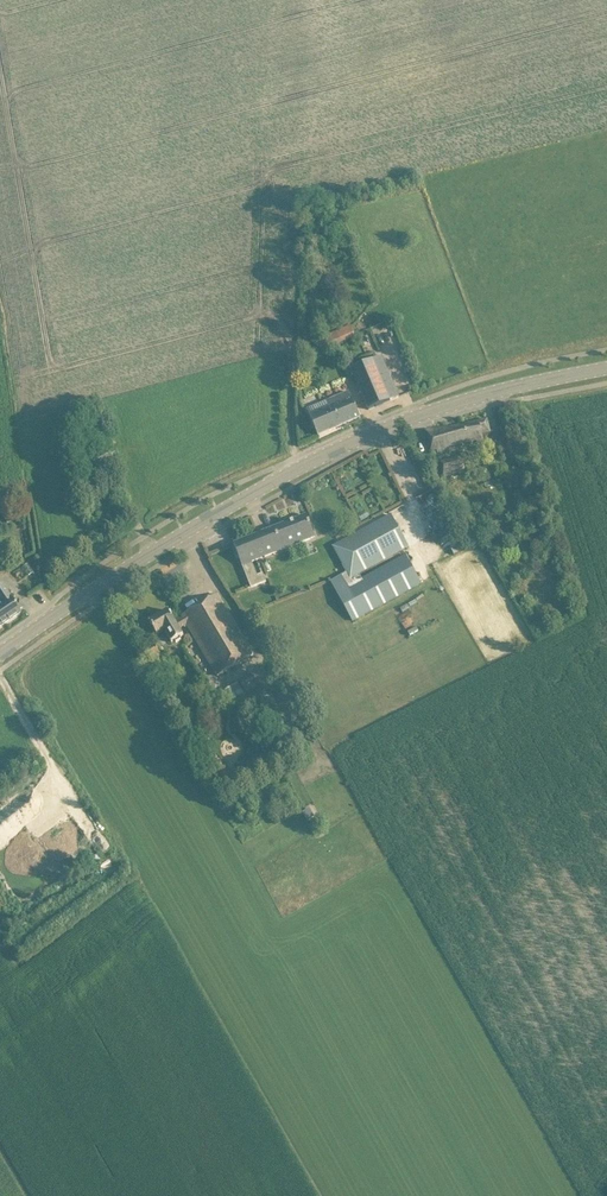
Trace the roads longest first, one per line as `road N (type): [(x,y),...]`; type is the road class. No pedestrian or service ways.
road 1 (tertiary): [(0,654),(173,539),(328,454),(472,399),(606,368)]

